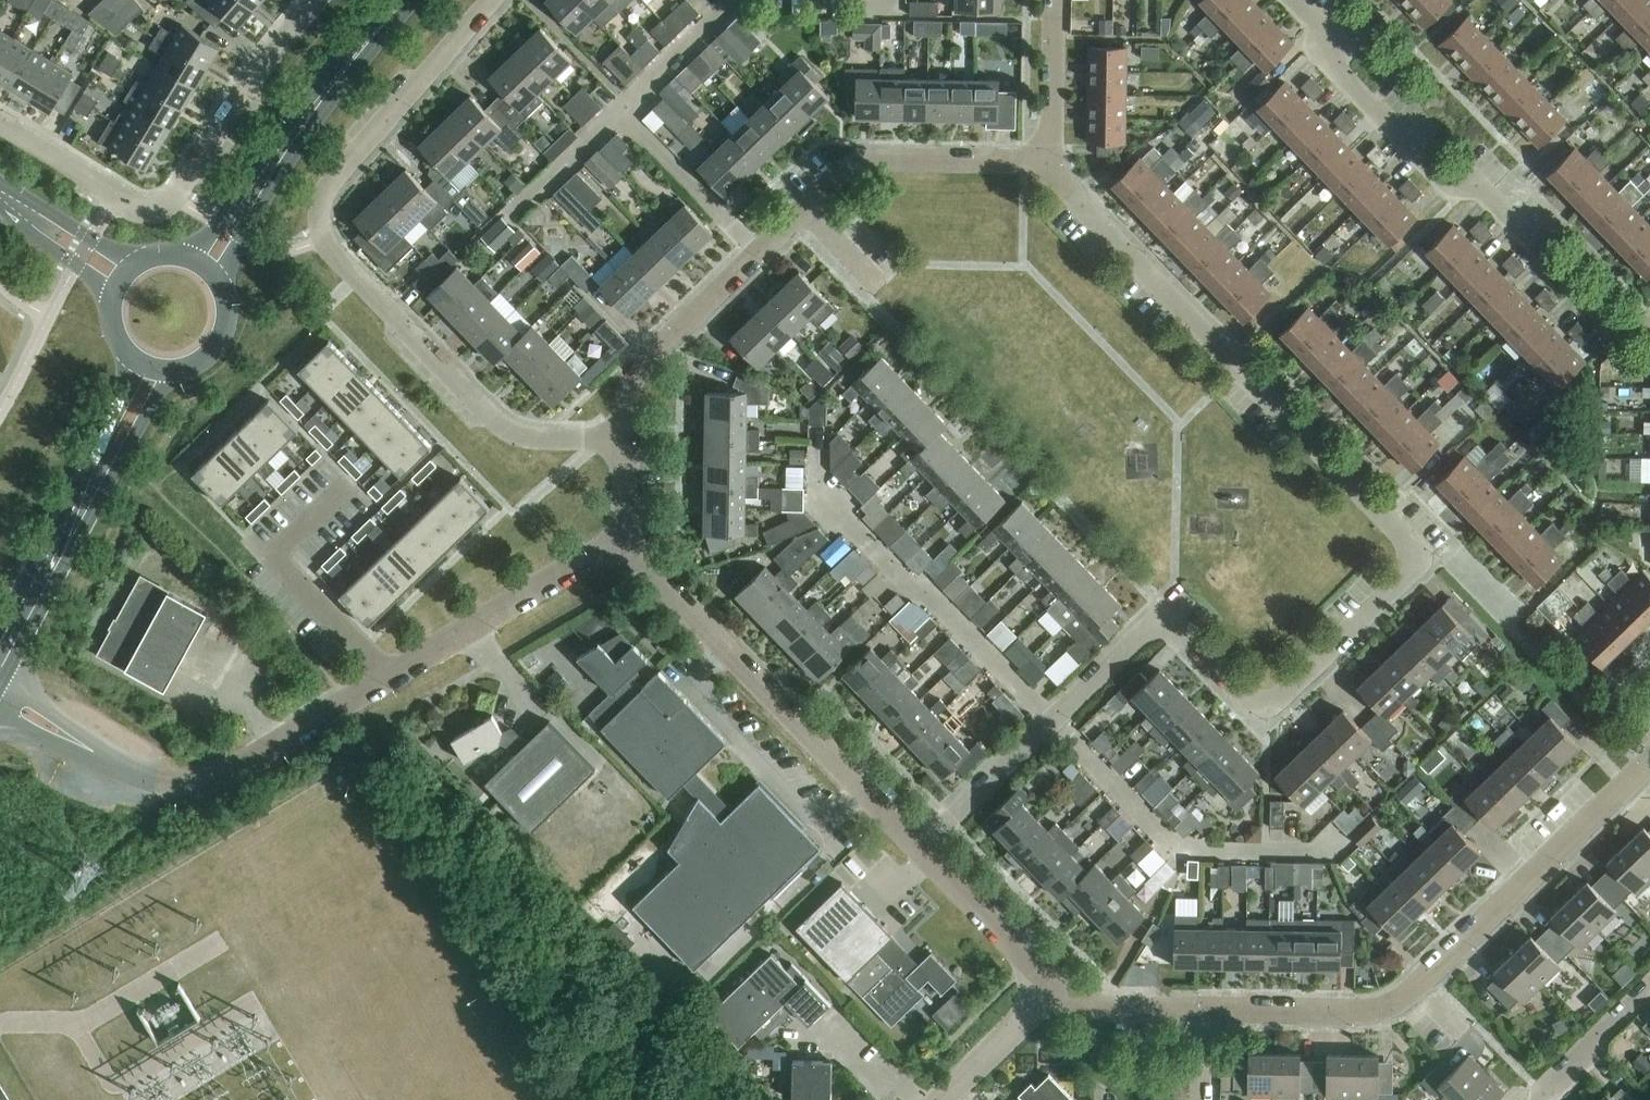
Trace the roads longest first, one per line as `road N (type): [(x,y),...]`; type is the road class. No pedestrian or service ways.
road 1 (residential): [(921,848),(1168,615),(1250,701),(1266,706),(1410,571),(1413,549),(1045,163)]
road 2 (residential): [(492,0),(334,181),(321,202),(319,228),(335,256),(506,430),(540,439),(626,439)]
road 3 (unclassified): [(1201,1013),(1364,1012),(1393,1004),(1649,768)]
road 4 (residential): [(1292,0),(1329,58),(1438,179),(1495,203),(1598,314),(1649,328)]
road 5 (residential): [(317,0),(165,206),(130,205),(0,125)]
road 6 (unclassified): [(624,543),(921,848)]
road 7 (residential): [(756,254),(620,111),(735,0)]
road 8 (tertiary): [(3,681),(167,371)]
road 9 (unclassified): [(94,751),(173,786),(209,785),(385,680)]
road 10 (tertiary): [(138,362),(0,638)]
road 11 (unclassified): [(385,680),(624,543)]
road 12 (residential): [(385,680),(274,555),(351,483)]
road 13 (unclassified): [(804,208),(846,170),(873,160),(1045,163)]
road 14 (tertiary): [(218,284),(342,70)]
road 15 (tertiary): [(342,70),(299,109),(189,259)]
road 16 (unclassified): [(626,439),(639,369),(756,254)]
road 17 (unclassified): [(921,848),(1051,989)]
road 18 (unclassified): [(1054,0),(1045,163)]
road 19 (tertiary): [(139,262),(0,189)]
road 20 (unclassified): [(940,1099),(1051,989)]
road 21 (residential): [(1649,987),(1544,1099)]
road 22 (unclassified): [(1051,989),(1115,1010),(1201,1013)]
road 23 (tertiary): [(0,202),(112,299)]
road 24 (tertiary): [(167,371),(198,363),(220,339),(226,308),(218,284)]

